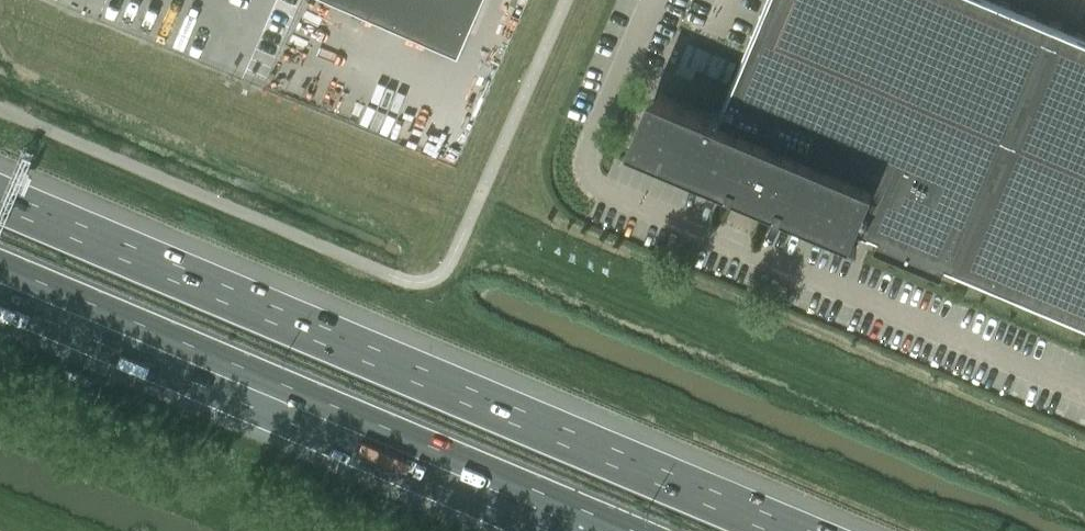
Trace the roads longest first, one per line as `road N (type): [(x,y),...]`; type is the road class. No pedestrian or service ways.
road 1 (motorway): [(800,530),(0,190)]
road 2 (motorway): [(18,275),(630,530)]

